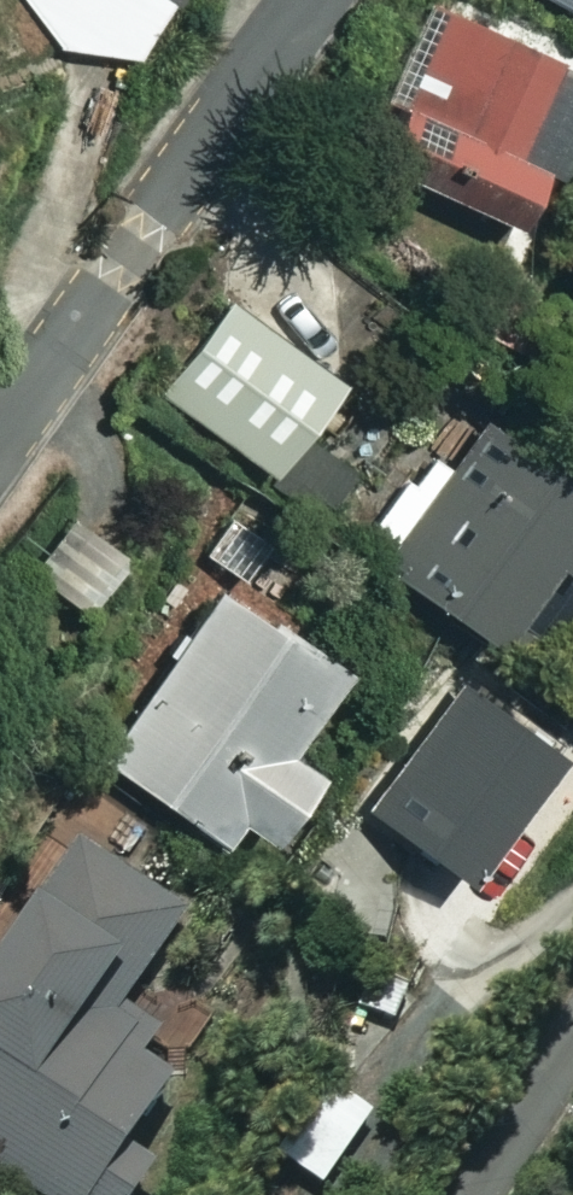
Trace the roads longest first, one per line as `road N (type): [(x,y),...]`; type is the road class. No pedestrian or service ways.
road 1 (residential): [(0,435),(306,0)]
road 2 (residential): [(572,1051),(481,1194)]

